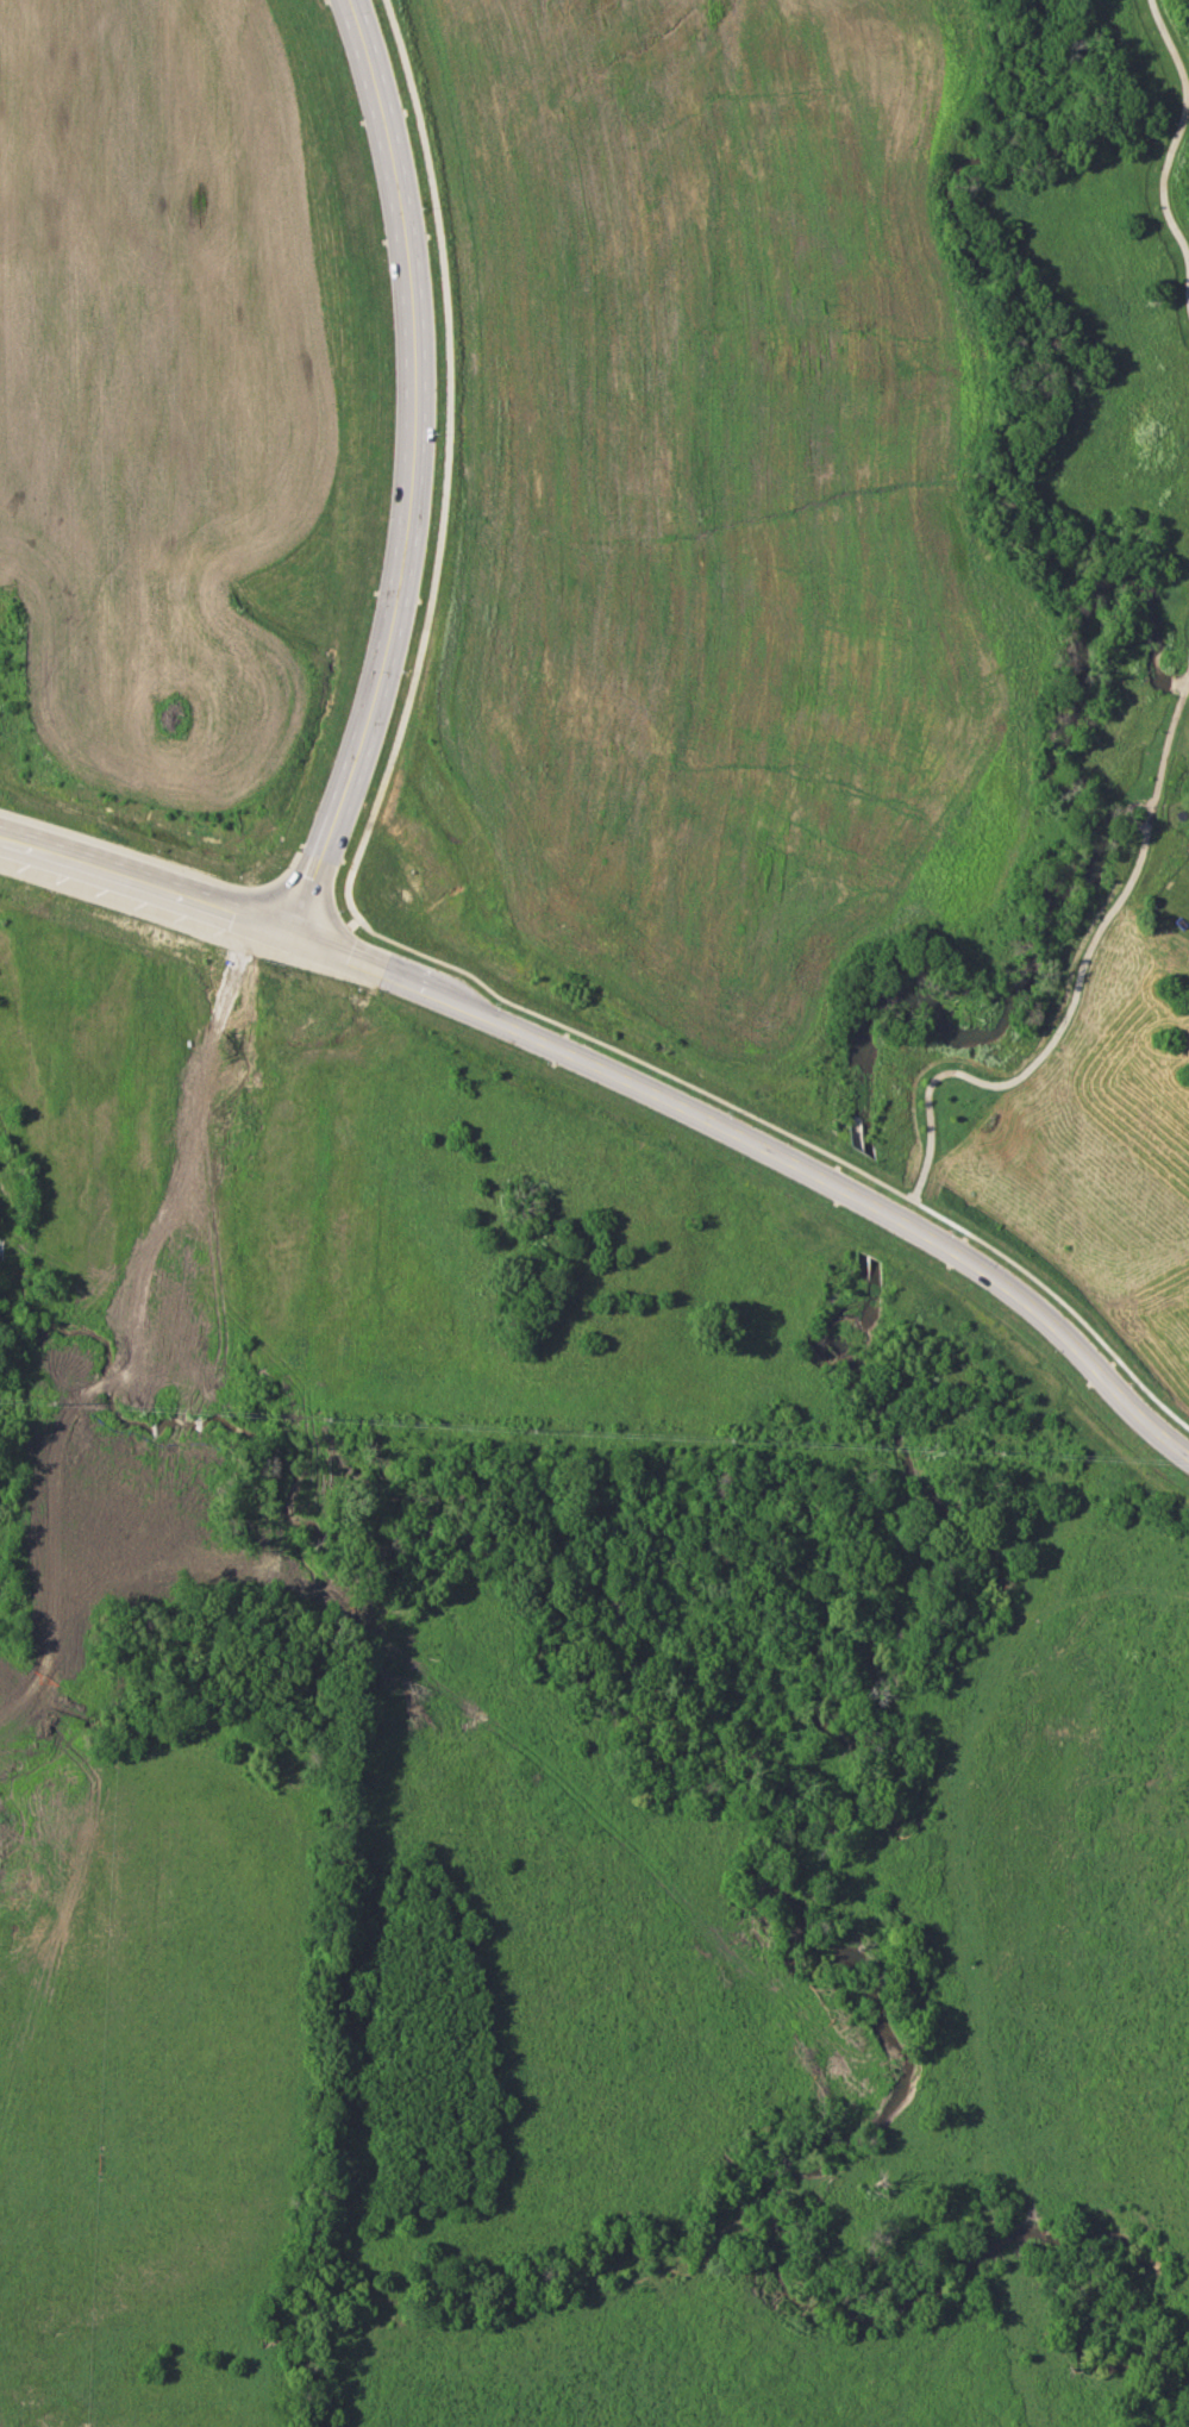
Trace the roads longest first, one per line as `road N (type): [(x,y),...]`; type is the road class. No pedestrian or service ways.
road 1 (tertiary): [(0,1744),(46,1591),(356,761),(390,625),(414,468),(417,338),(399,169),(349,0)]
road 2 (tertiary): [(0,840),(290,932),(543,1040),(802,1168),(1033,1309),(1153,1432),(1188,1456)]

